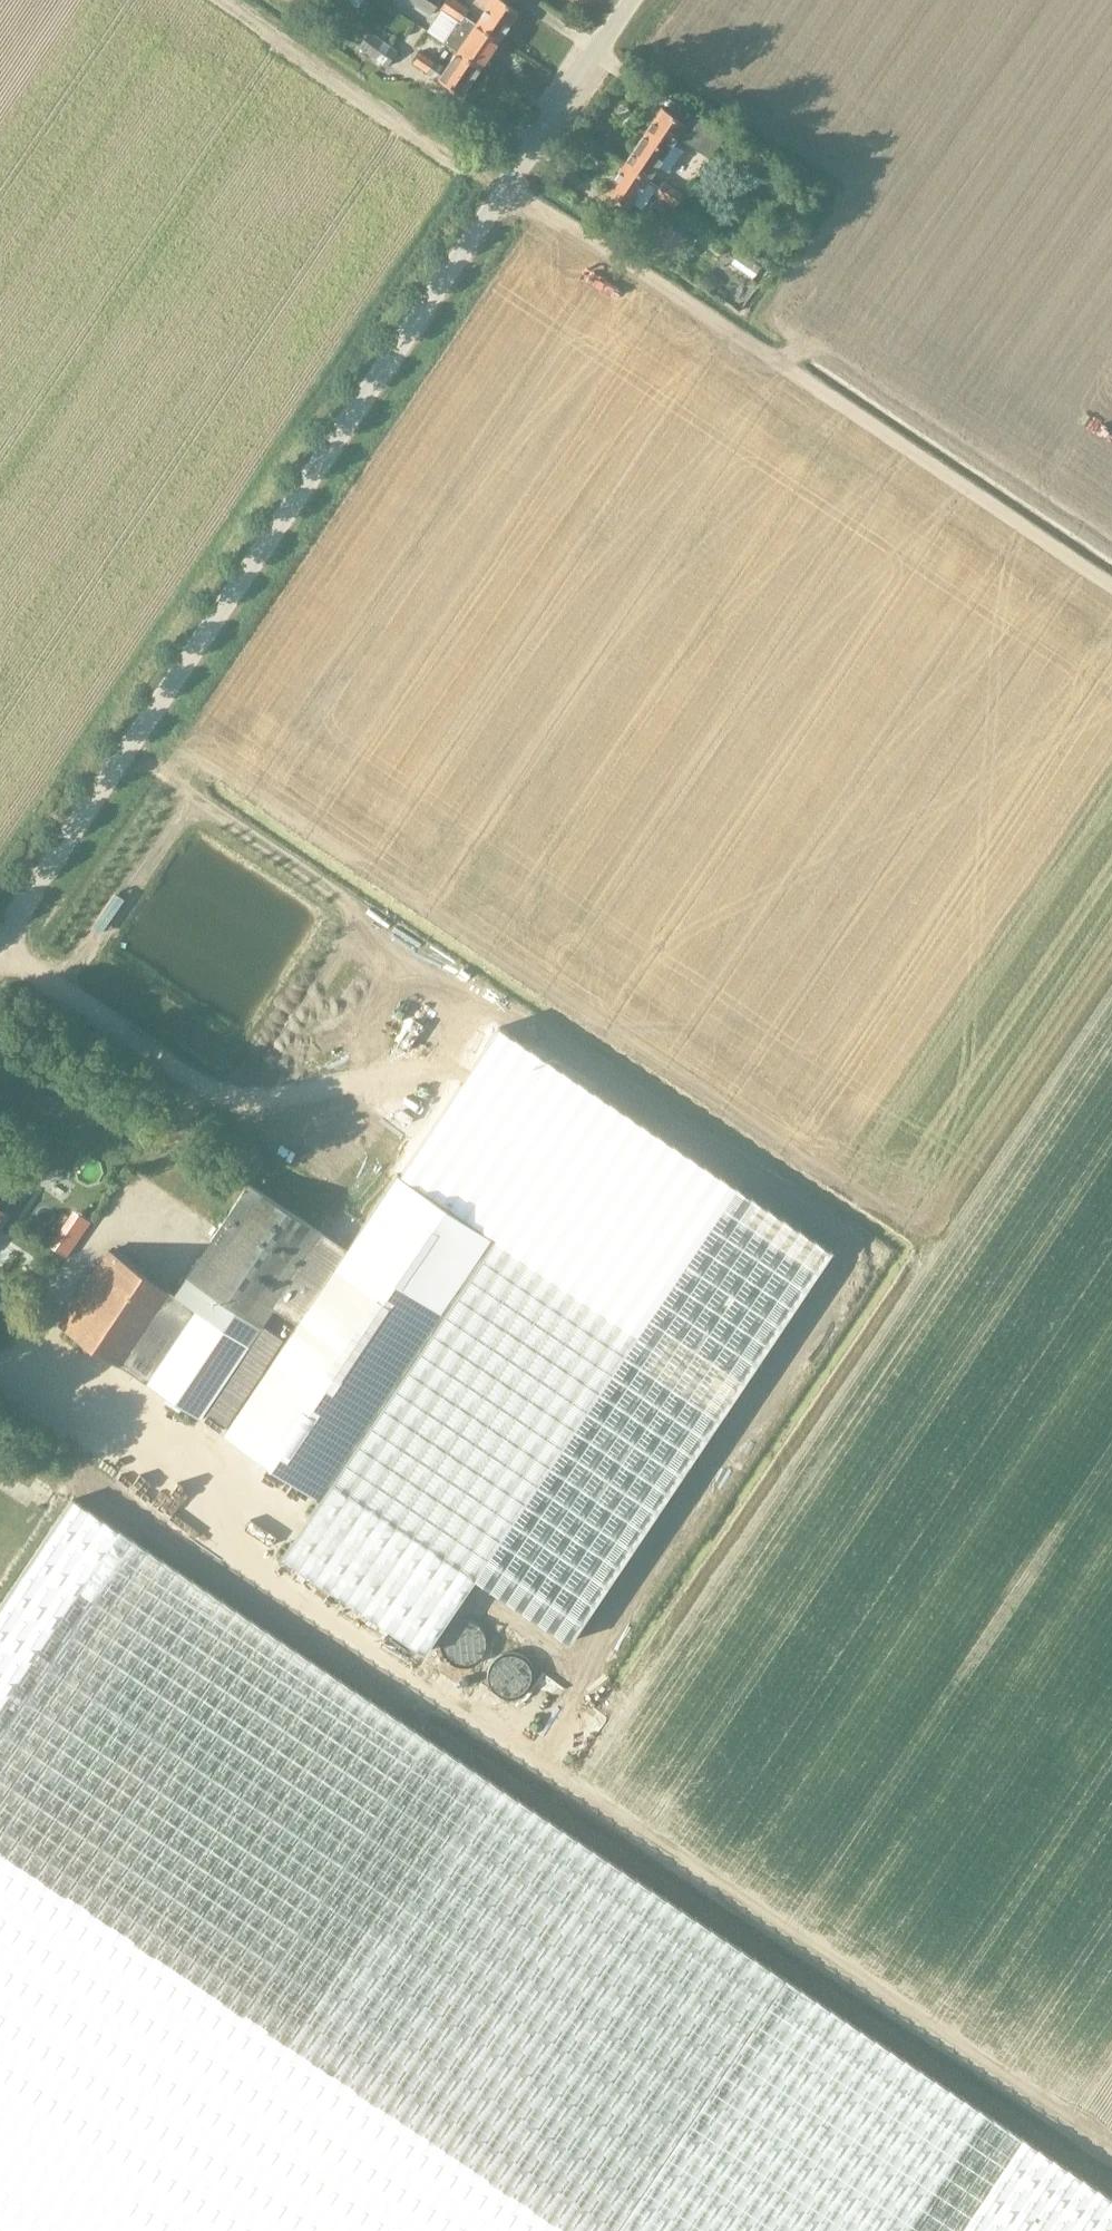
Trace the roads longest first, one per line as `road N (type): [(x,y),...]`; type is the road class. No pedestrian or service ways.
road 1 (unclassified): [(0,939),(631,0)]

